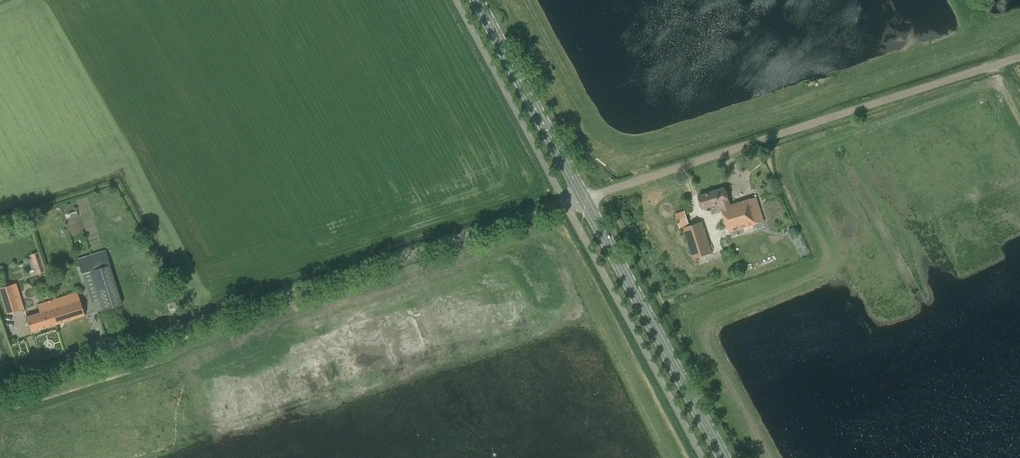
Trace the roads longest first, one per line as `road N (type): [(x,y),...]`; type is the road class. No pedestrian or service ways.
road 1 (unclassified): [(0,382),(583,201)]
road 2 (unclassified): [(583,201),(1019,59)]
road 3 (secondary): [(722,457),(583,201)]
road 4 (secondary): [(583,201),(476,0)]

